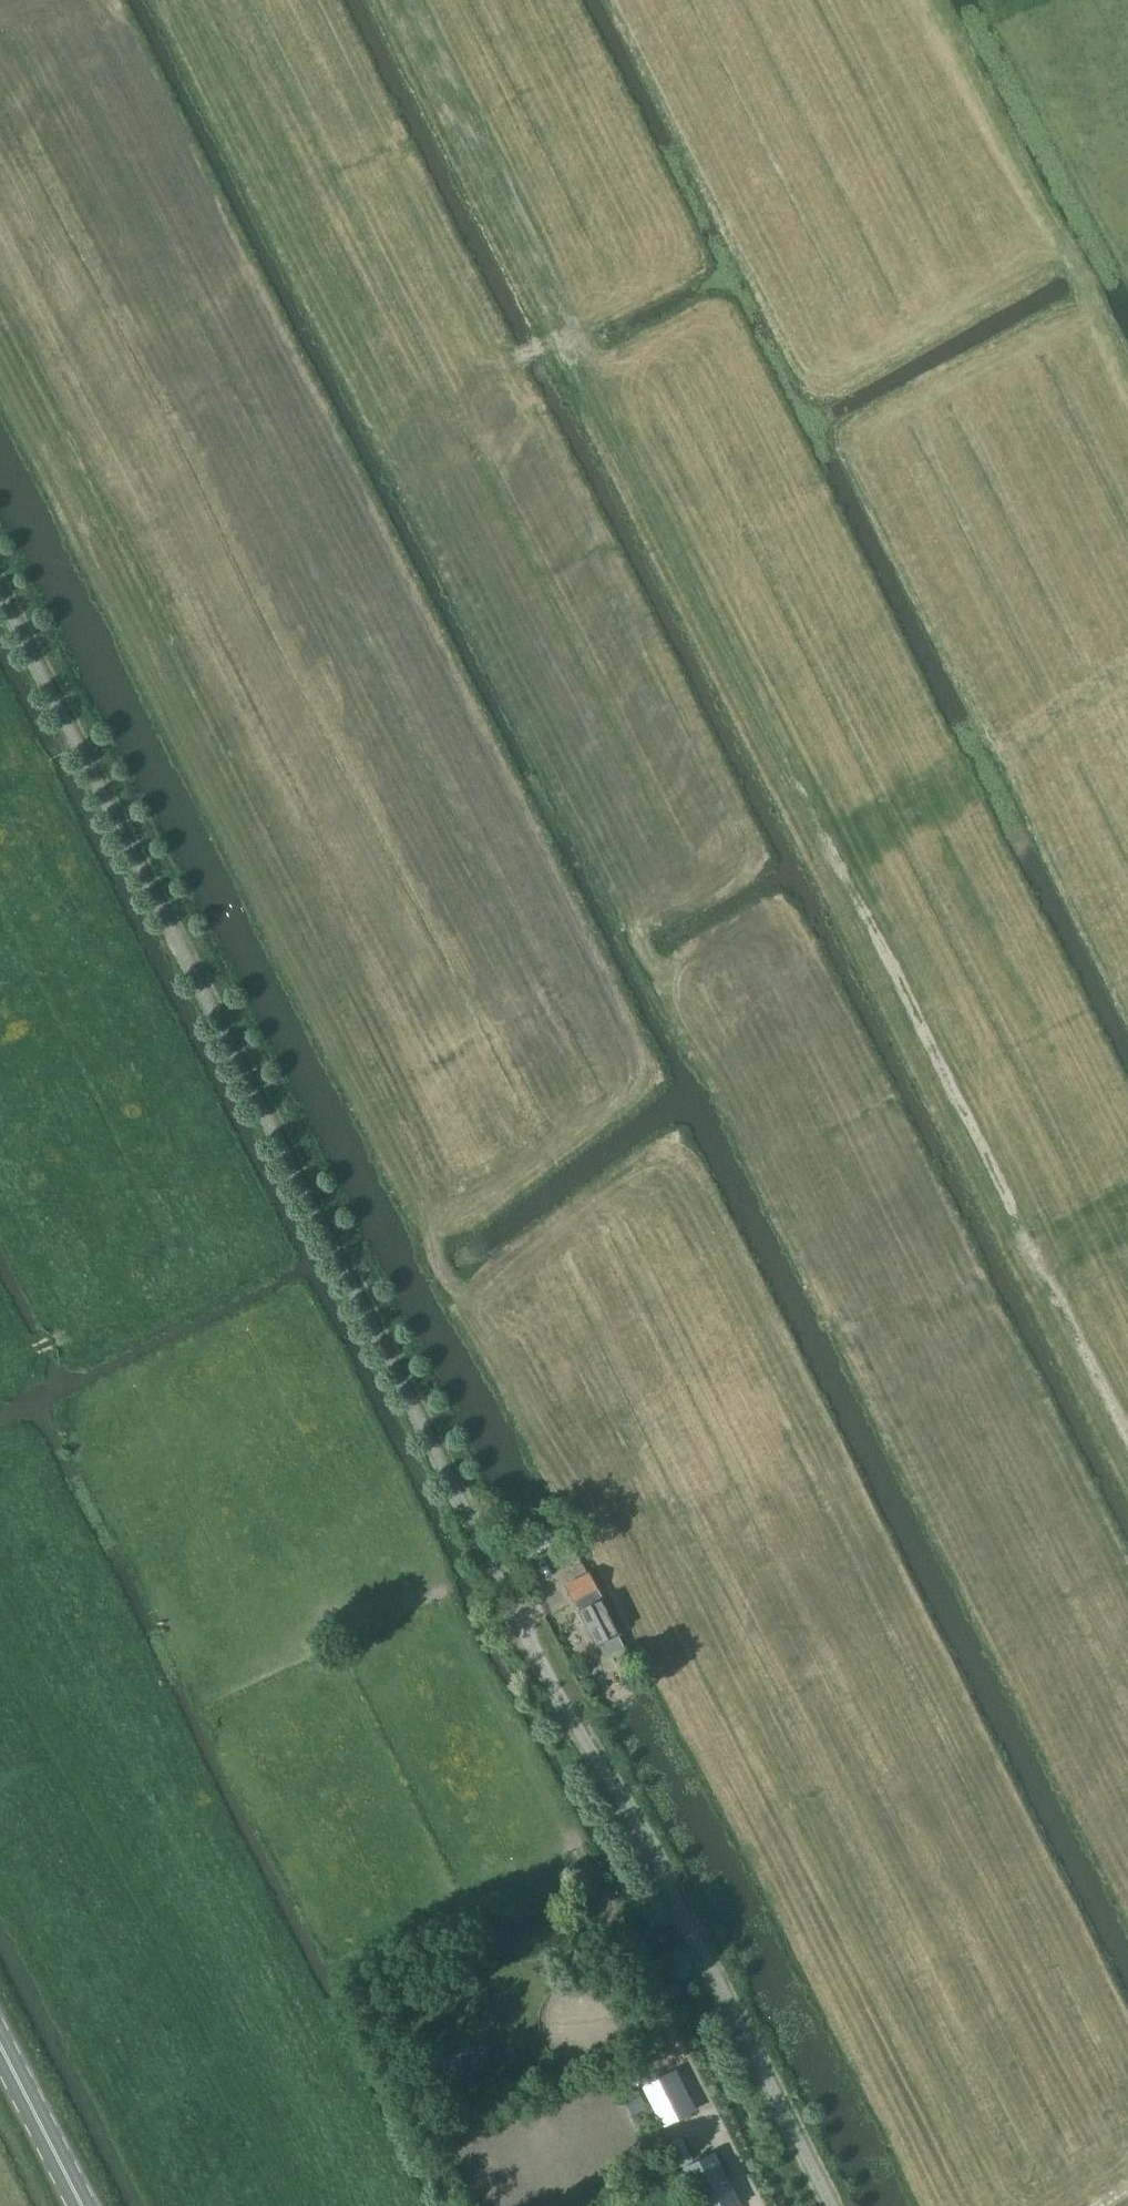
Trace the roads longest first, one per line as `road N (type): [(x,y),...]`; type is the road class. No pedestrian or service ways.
road 1 (unclassified): [(514,1611),(661,1873),(831,2205)]
road 2 (primary): [(80,2205),(0,2047)]

